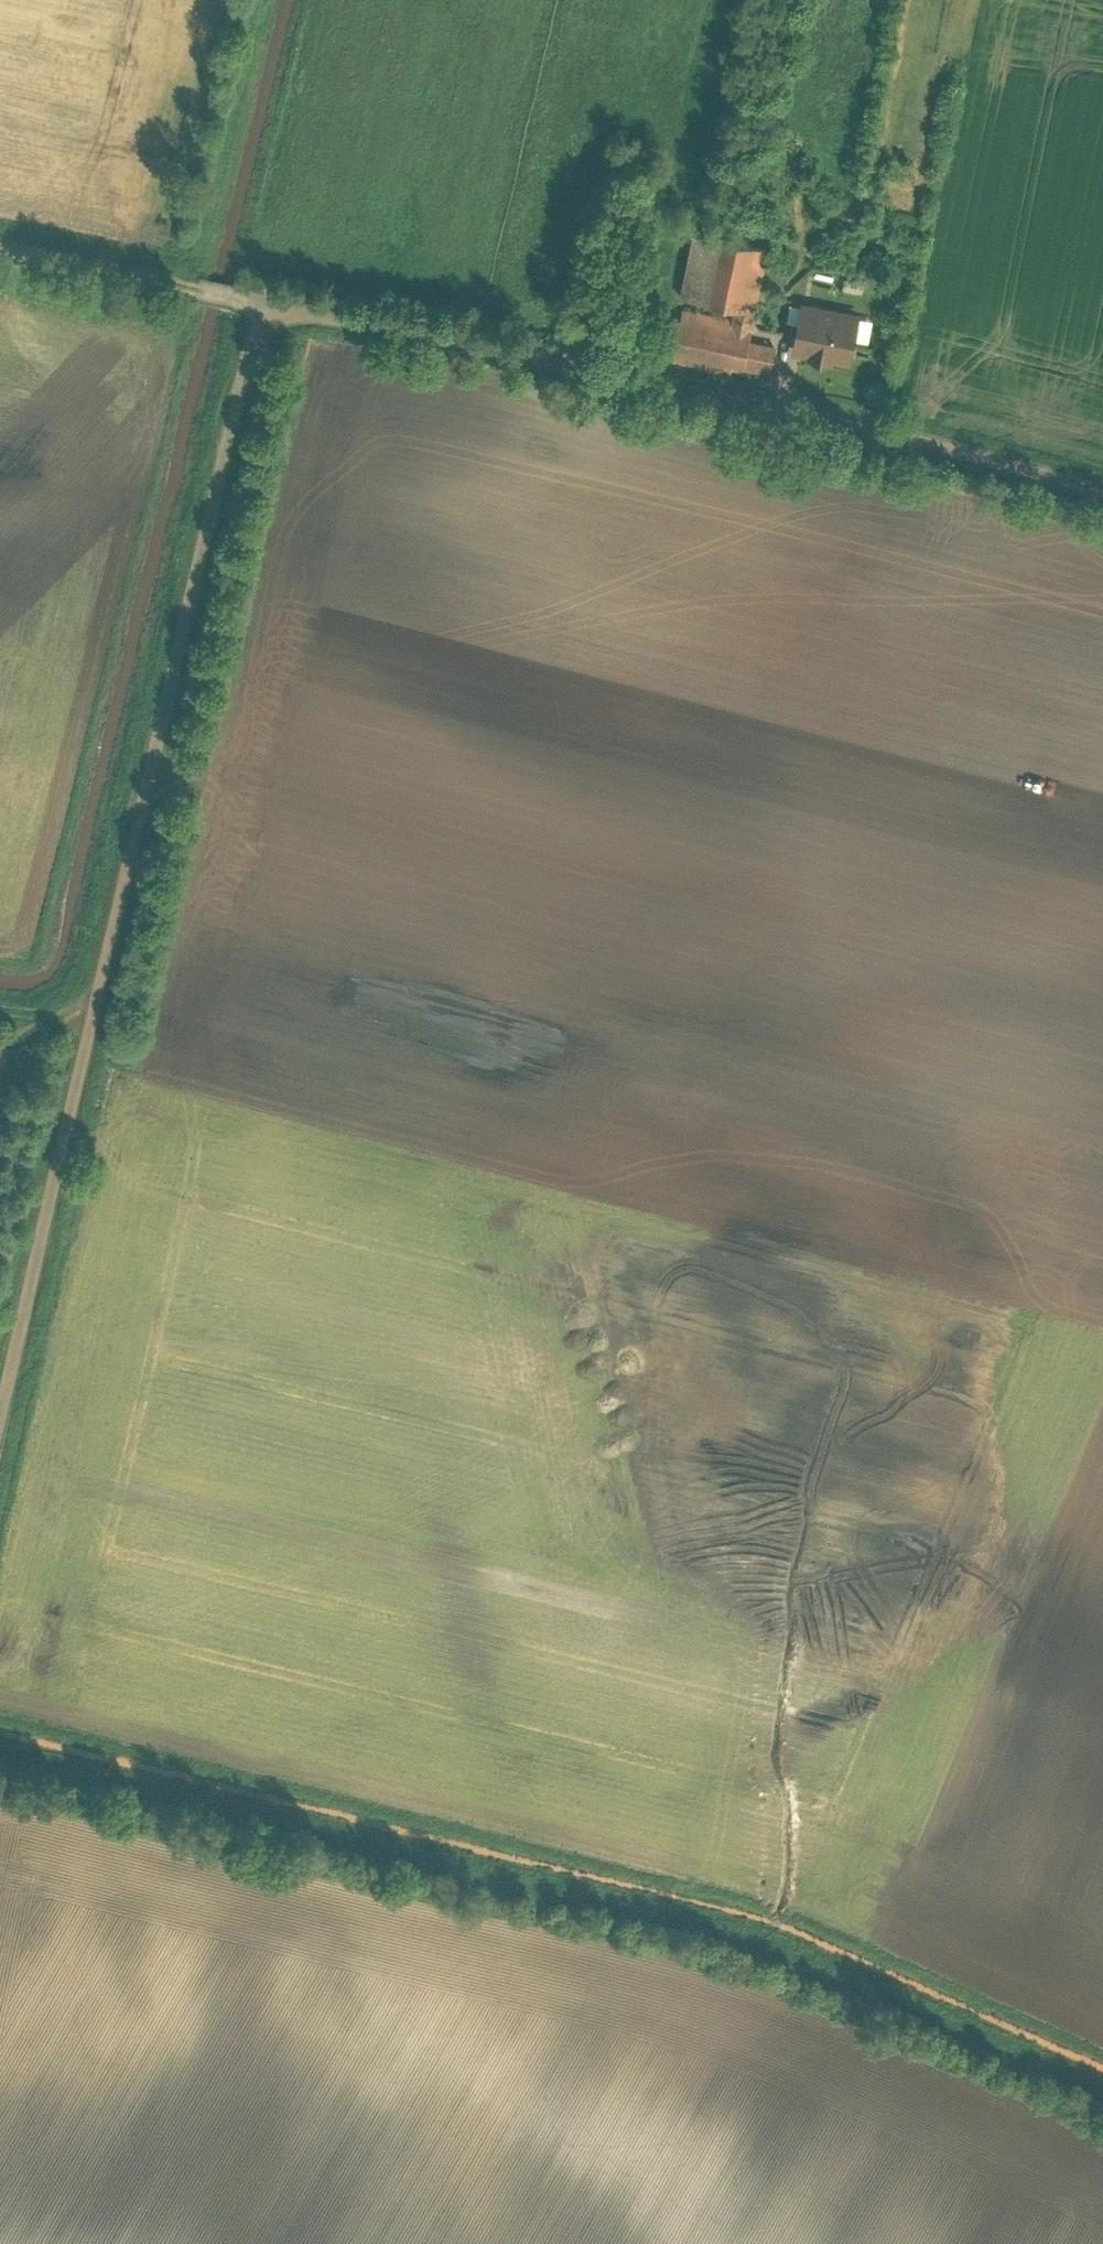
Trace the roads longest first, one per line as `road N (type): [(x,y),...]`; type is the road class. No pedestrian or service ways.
road 1 (unclassified): [(0,1375),(261,300)]
road 2 (unclassified): [(1102,493),(940,444),(261,300)]
road 3 (unclassified): [(261,300),(0,244)]

